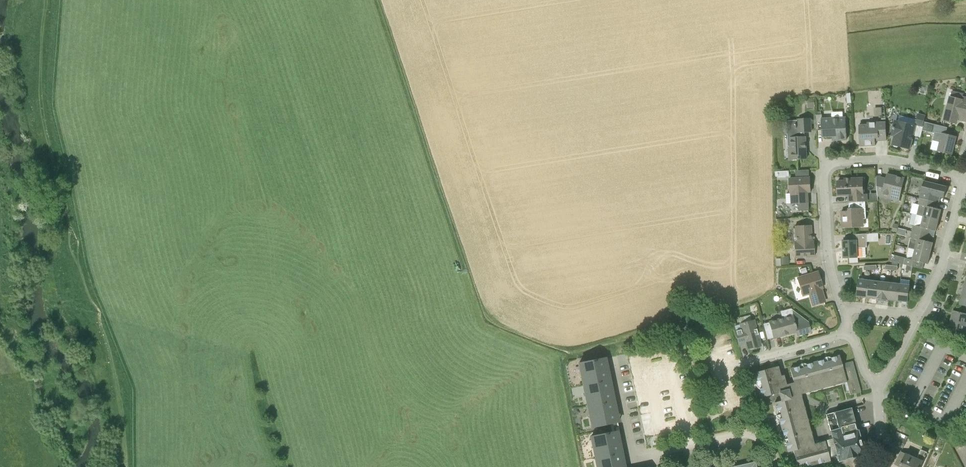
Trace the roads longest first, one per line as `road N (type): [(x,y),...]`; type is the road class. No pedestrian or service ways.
road 1 (residential): [(776,466),(764,444),(740,435),(632,462),(611,357)]
road 2 (residential): [(842,308),(829,264),(826,164)]
road 3 (residential): [(965,179),(892,160),(826,164)]
road 4 (residential): [(917,318),(965,188)]

